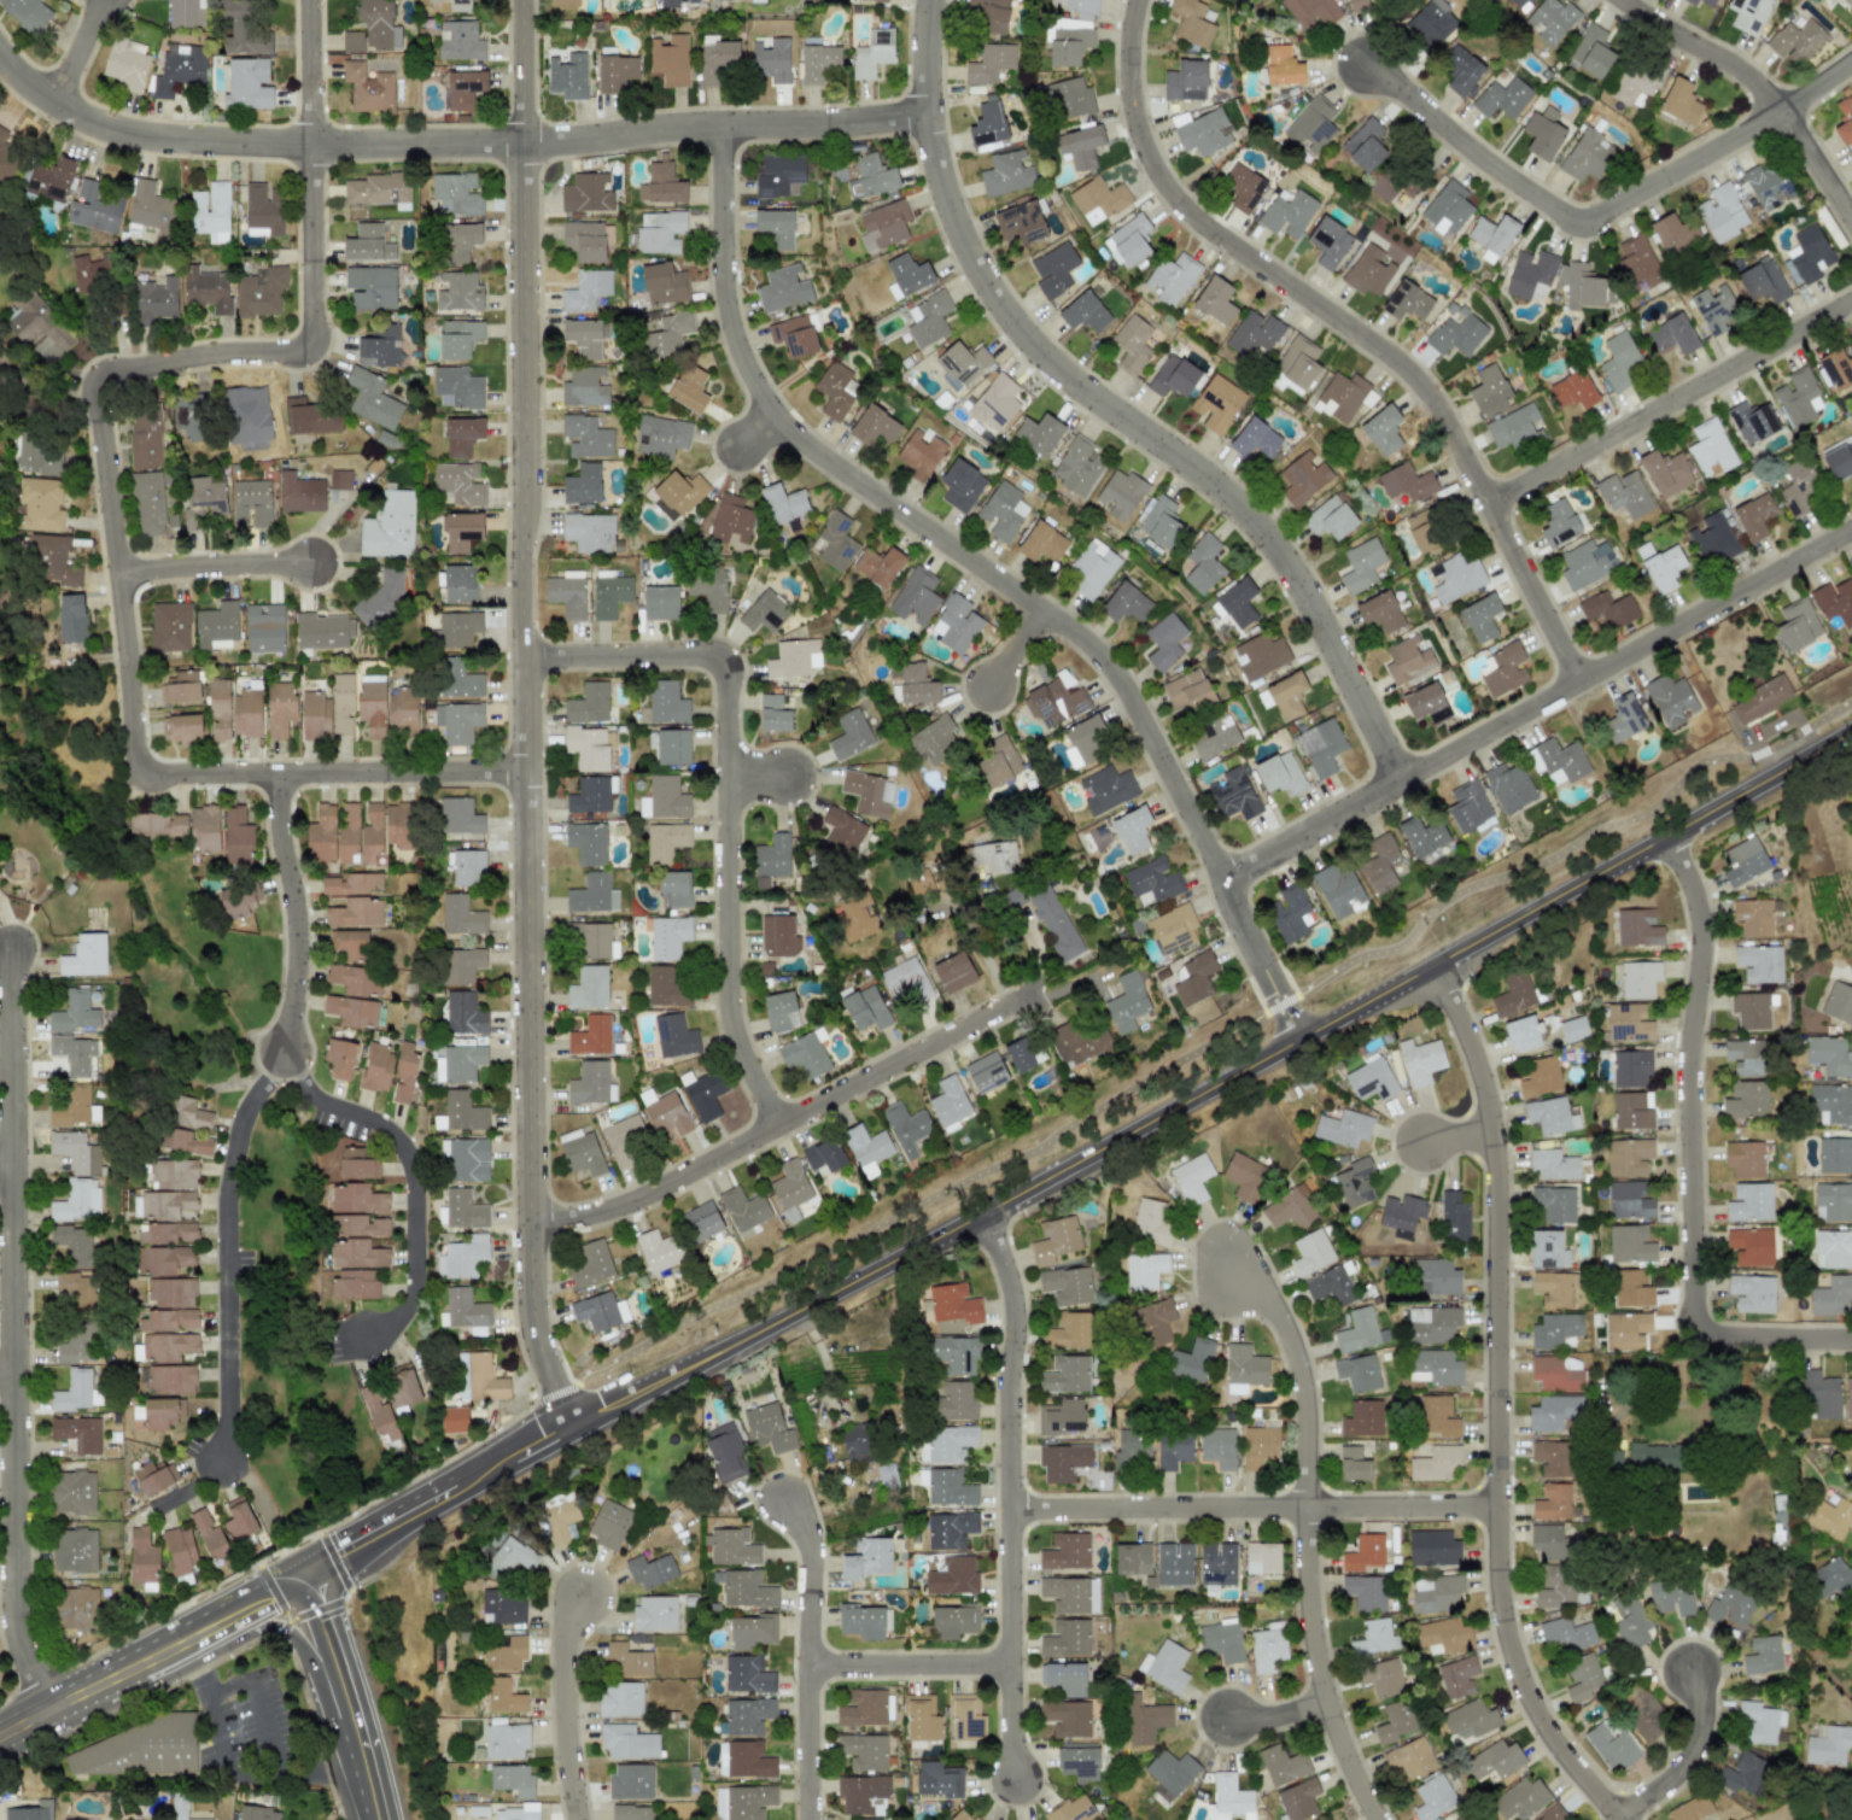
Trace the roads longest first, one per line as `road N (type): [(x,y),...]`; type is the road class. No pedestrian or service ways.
road 1 (secondary): [(0,1734),(1298,1038),(1851,731)]
road 2 (tertiary): [(572,1426),(538,1347),(530,1303),(522,0)]
road 3 (residential): [(1298,1038),(1118,677),(1068,628),(818,455),(754,382),(726,304),(720,123)]
road 4 (residential): [(316,0),(310,350),(211,357),(100,380),(133,730),(145,778)]
road 5 (residential): [(0,51),(31,88),(83,122),(168,139),(522,141),(925,113)]
road 6 (residential): [(930,0),(925,113),(953,216),(987,283),(1029,341),(1073,381),(1204,468),(1263,520),(1310,584),(1412,771)]
road 7 (residential): [(1620,1819),(1543,1721),(1509,1643),(1498,1569),(1495,1149),(1483,1081),(1433,962)]
road 8 (residential): [(1143,0),(1138,116),(1169,186),(1205,222),(1392,353),(1438,400),(1587,673)]
road 9 (residential): [(43,1711),(19,1626),(14,960)]
road 10 (residential): [(1851,523),(1222,877)]
road 11 (residential): [(778,1124),(738,1035),(734,659),(522,659)]
road 12 (residential): [(1666,833),(1695,895),(1701,931),(1688,1059),(1694,1336),(1851,1337)]
road 13 (residential): [(1378,1819),(1342,1744),(1314,1635),(1313,1393),(1304,1351),(1273,1284),(1223,1262)]
road 14 (residential): [(1369,65),(1404,82),(1492,162),(1588,220),(1851,60)]
road 15 (residential): [(1016,1779),(1009,1664),(1012,1305),(978,1210)]
road 16 (residential): [(531,1218),(576,1217),(643,1195),(1034,991)]
road 17 (residential): [(1009,1508),(1497,1506)]
road 18 (residential): [(221,1464),(235,1148),(258,1094),(288,1052)]
road 19 (residential): [(1851,297),(1494,498)]
road 20 (residential): [(525,769),(145,778)]
road 21 (residential): [(288,1052),(326,1110),(388,1134),(413,1171),(414,1289),(398,1321),(364,1338)]
road 22 (residential): [(275,778),(297,929),(288,1052)]
road 23 (tertiary): [(379,1819),(299,1572)]
road 24 (residential): [(584,1819),(569,1692),(586,1607)]
road 25 (residential): [(807,1664),(1009,1664)]
road 26 (residential): [(119,574),(312,562)]
road 27 (residential): [(1618,1816),(1692,1750),(1704,1701),(1690,1667)]
road 28 (residential): [(1784,106),(1741,65),(1635,0)]
road 29 (residential): [(807,1664),(812,1563),(784,1498)]
road 30 (residential): [(808,1819),(807,1664)]
road 31 (residential): [(1784,106),(1851,209)]

